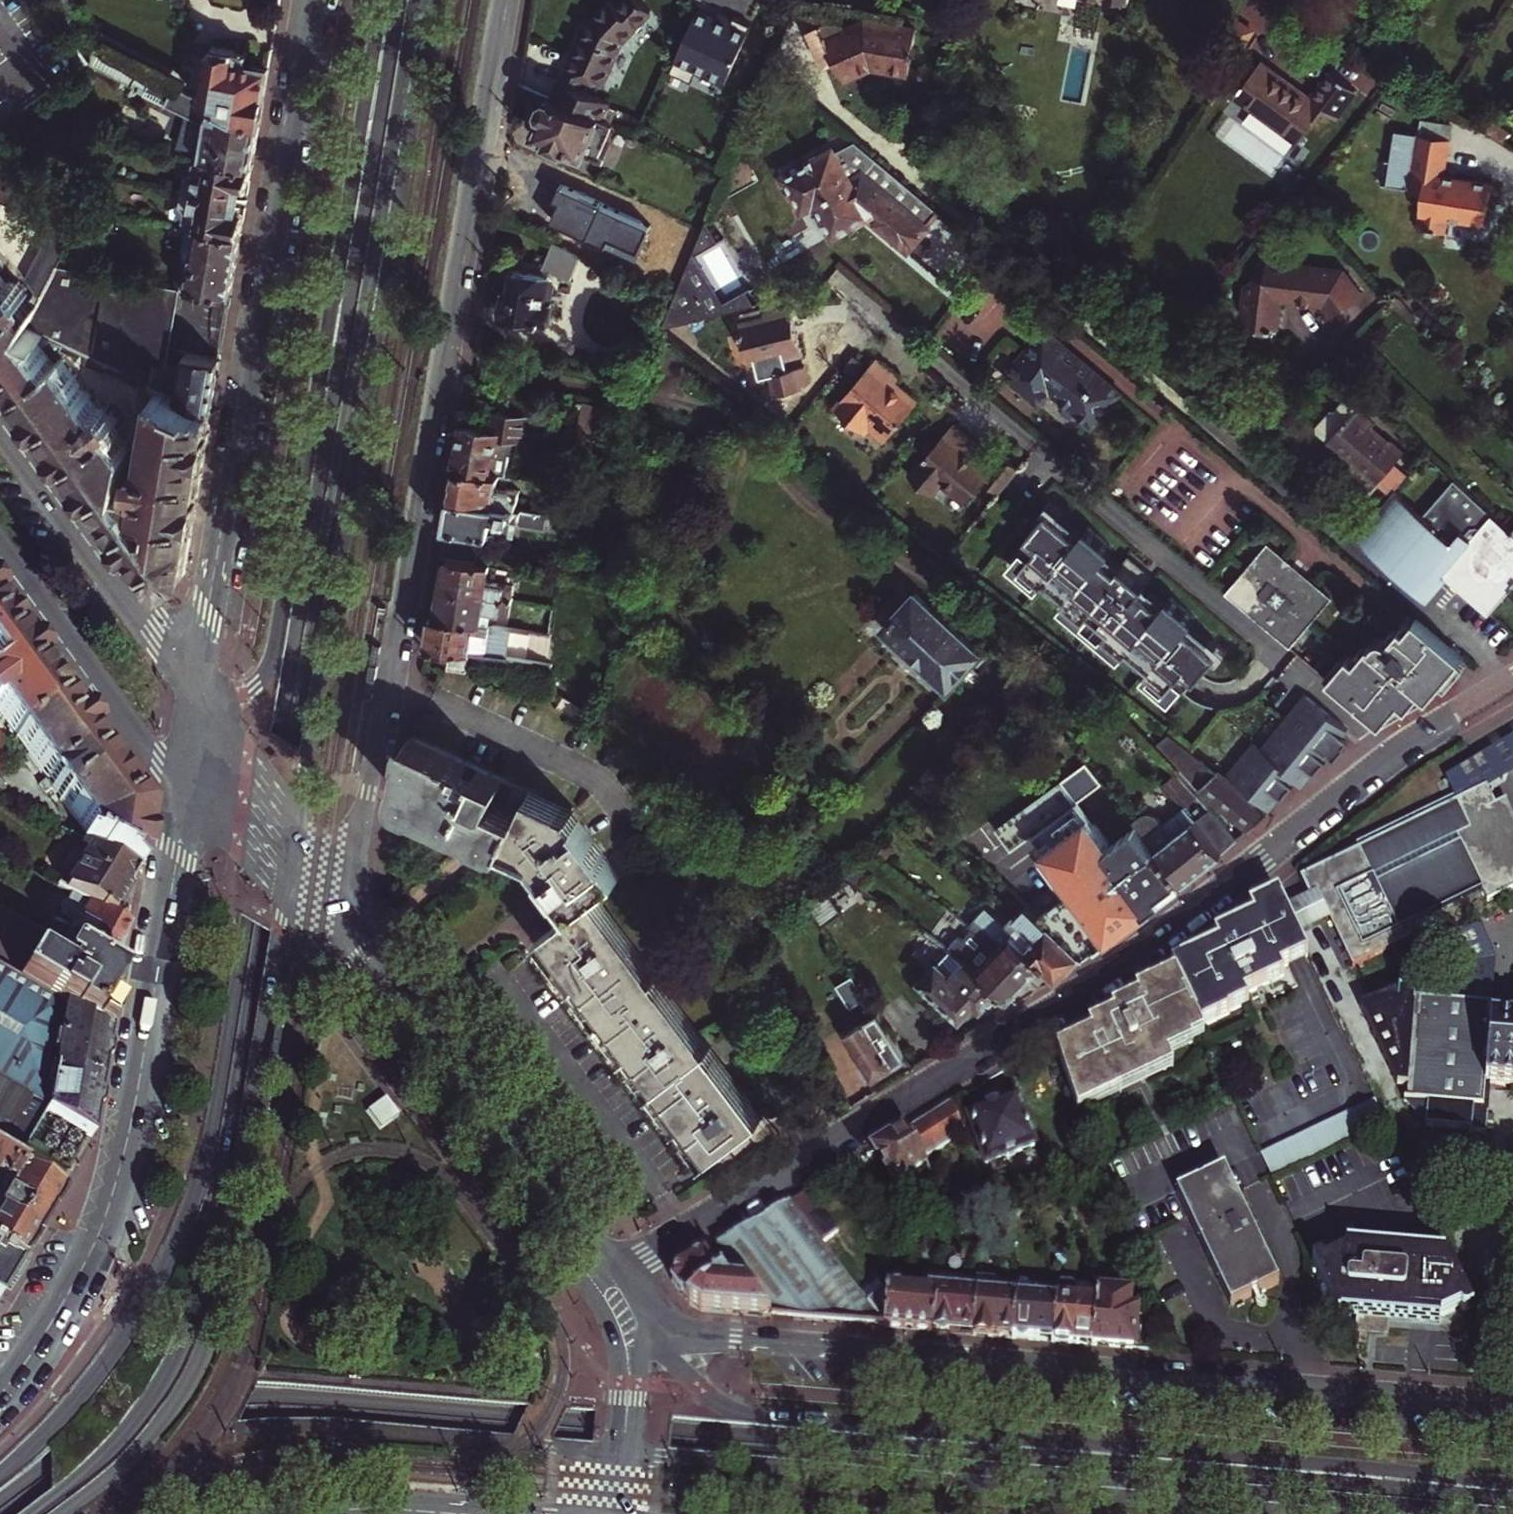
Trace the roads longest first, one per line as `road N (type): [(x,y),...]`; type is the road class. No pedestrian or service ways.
road 1 (primary): [(367,148),(208,1155),(135,1319),(86,1391),(0,1476)]
road 2 (primary): [(3,1513),(68,1468),(145,1435),(206,1417),(291,1409),(1100,1480),(1305,1506)]
road 3 (primary): [(32,1513),(144,1410),(195,1306),(376,288)]
road 4 (primary): [(1152,1459),(253,1392),(191,1402),(102,1433),(0,1498)]
road 5 (tertiary): [(350,925),(500,0)]
road 6 (residential): [(1396,753),(1112,971),(618,1272)]
road 7 (tertiary): [(1512,1407),(646,1332)]
road 8 (residential): [(1396,753),(834,276)]
road 9 (tertiary): [(316,0),(199,702)]
road 10 (primary): [(623,1455),(1098,1497),(1305,1506)]
road 11 (secondary): [(60,1513),(151,1436),(191,1380),(210,1335),(287,899)]
road 12 (tertiary): [(185,798),(129,1128),(106,1217),(49,1327),(0,1390)]
road 13 (primary): [(367,148),(271,662),(245,690),(199,702)]
road 14 (primary): [(295,848),(376,288)]
road 15 (primary): [(1152,1459),(745,1413),(718,1401),(646,1332)]
road 16 (secondary): [(618,1272),(350,925)]
road 17 (secondary): [(329,947),(589,1289)]
road 18 (primary): [(1512,1489),(1152,1459)]
road 19 (primary): [(376,288),(423,0)]
road 20 (secondary): [(58,625),(185,798)]
road 21 (tertiary): [(271,1513),(365,1508),(467,1513)]
road 22 (secondary): [(108,582),(0,434)]
road 23 (secondary): [(295,848),(199,702)]
road 24 (secondary): [(199,702),(108,582)]
road 25 (primary): [(391,0),(367,148)]
road 26 (secondary): [(185,798),(287,899)]
road 27 (residential): [(1512,680),(1396,753)]

